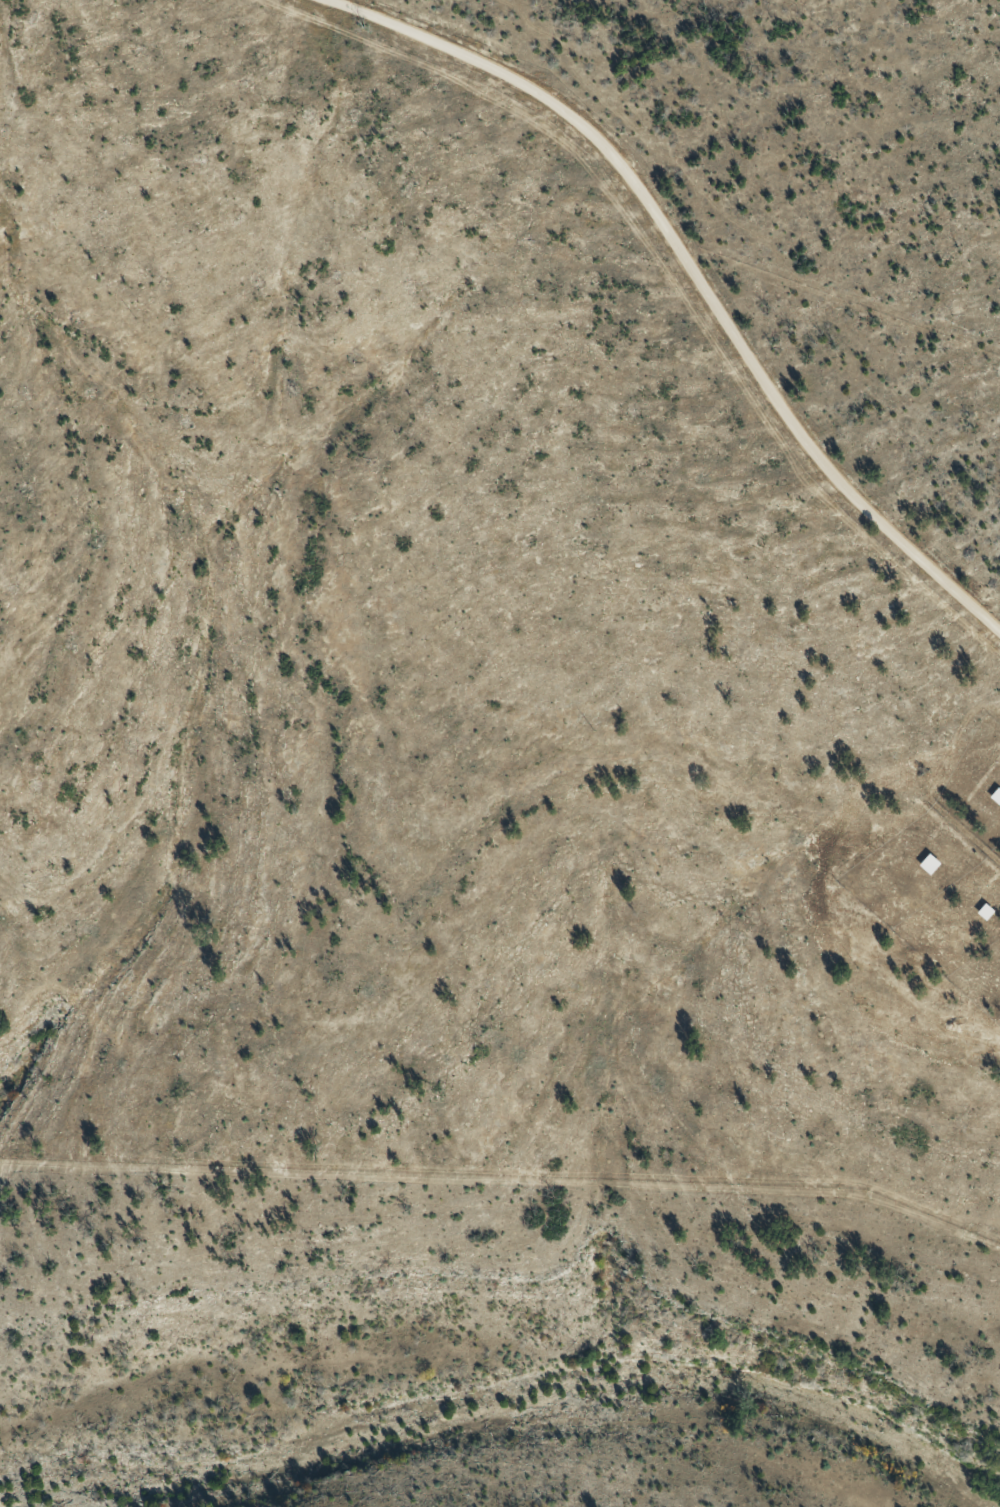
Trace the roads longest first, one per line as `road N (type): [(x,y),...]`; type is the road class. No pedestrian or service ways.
road 1 (residential): [(294,0),(592,160),(665,229),(863,527),(999,650)]

